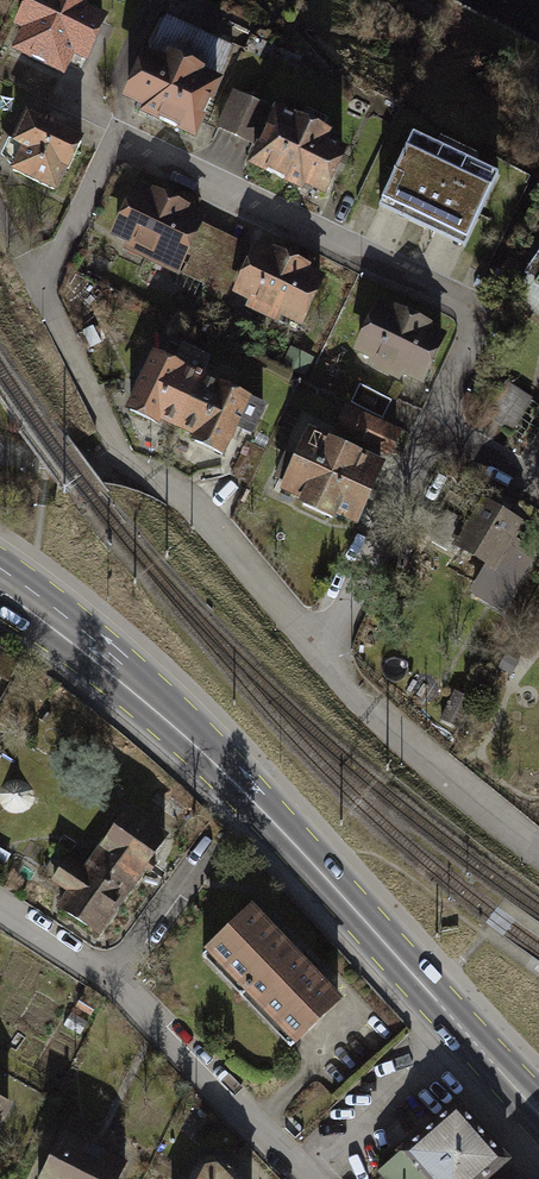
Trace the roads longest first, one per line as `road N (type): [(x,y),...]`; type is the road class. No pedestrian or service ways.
road 1 (residential): [(439,425),(483,307),(121,137),(42,288),(124,462)]
road 2 (primary): [(538,1110),(217,757),(152,696),(0,584)]
road 3 (residential): [(308,1178),(124,990),(0,904)]
road 4 (residential): [(322,665),(191,504),(124,462)]
road 5 (residential): [(538,845),(446,776),(322,665)]
road 6 (residential): [(322,665),(439,425)]

